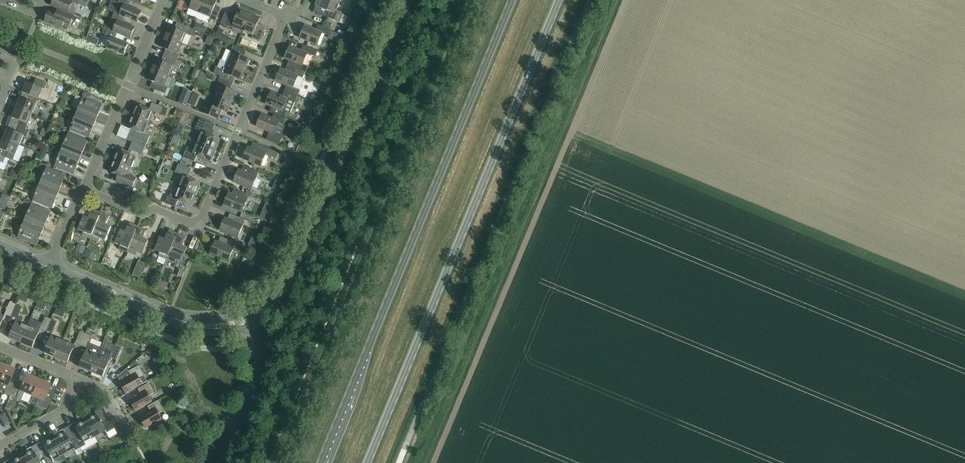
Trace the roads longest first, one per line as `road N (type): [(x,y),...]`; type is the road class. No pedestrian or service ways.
road 1 (primary): [(510,0),(320,462)]
road 2 (primary): [(368,462),(557,0)]
road 3 (residential): [(84,189),(201,229),(286,15),(245,0)]
road 4 (tertiary): [(406,0),(292,278)]
road 5 (residential): [(84,189),(161,0)]
road 6 (tertiary): [(173,319),(48,264)]

